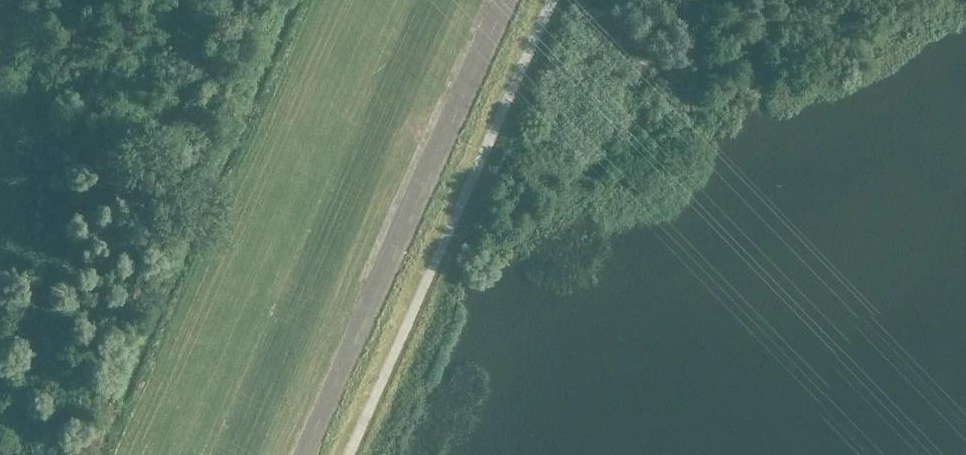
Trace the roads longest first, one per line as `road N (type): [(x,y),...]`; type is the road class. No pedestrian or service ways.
road 1 (unclassified): [(301,454),(507,0)]

